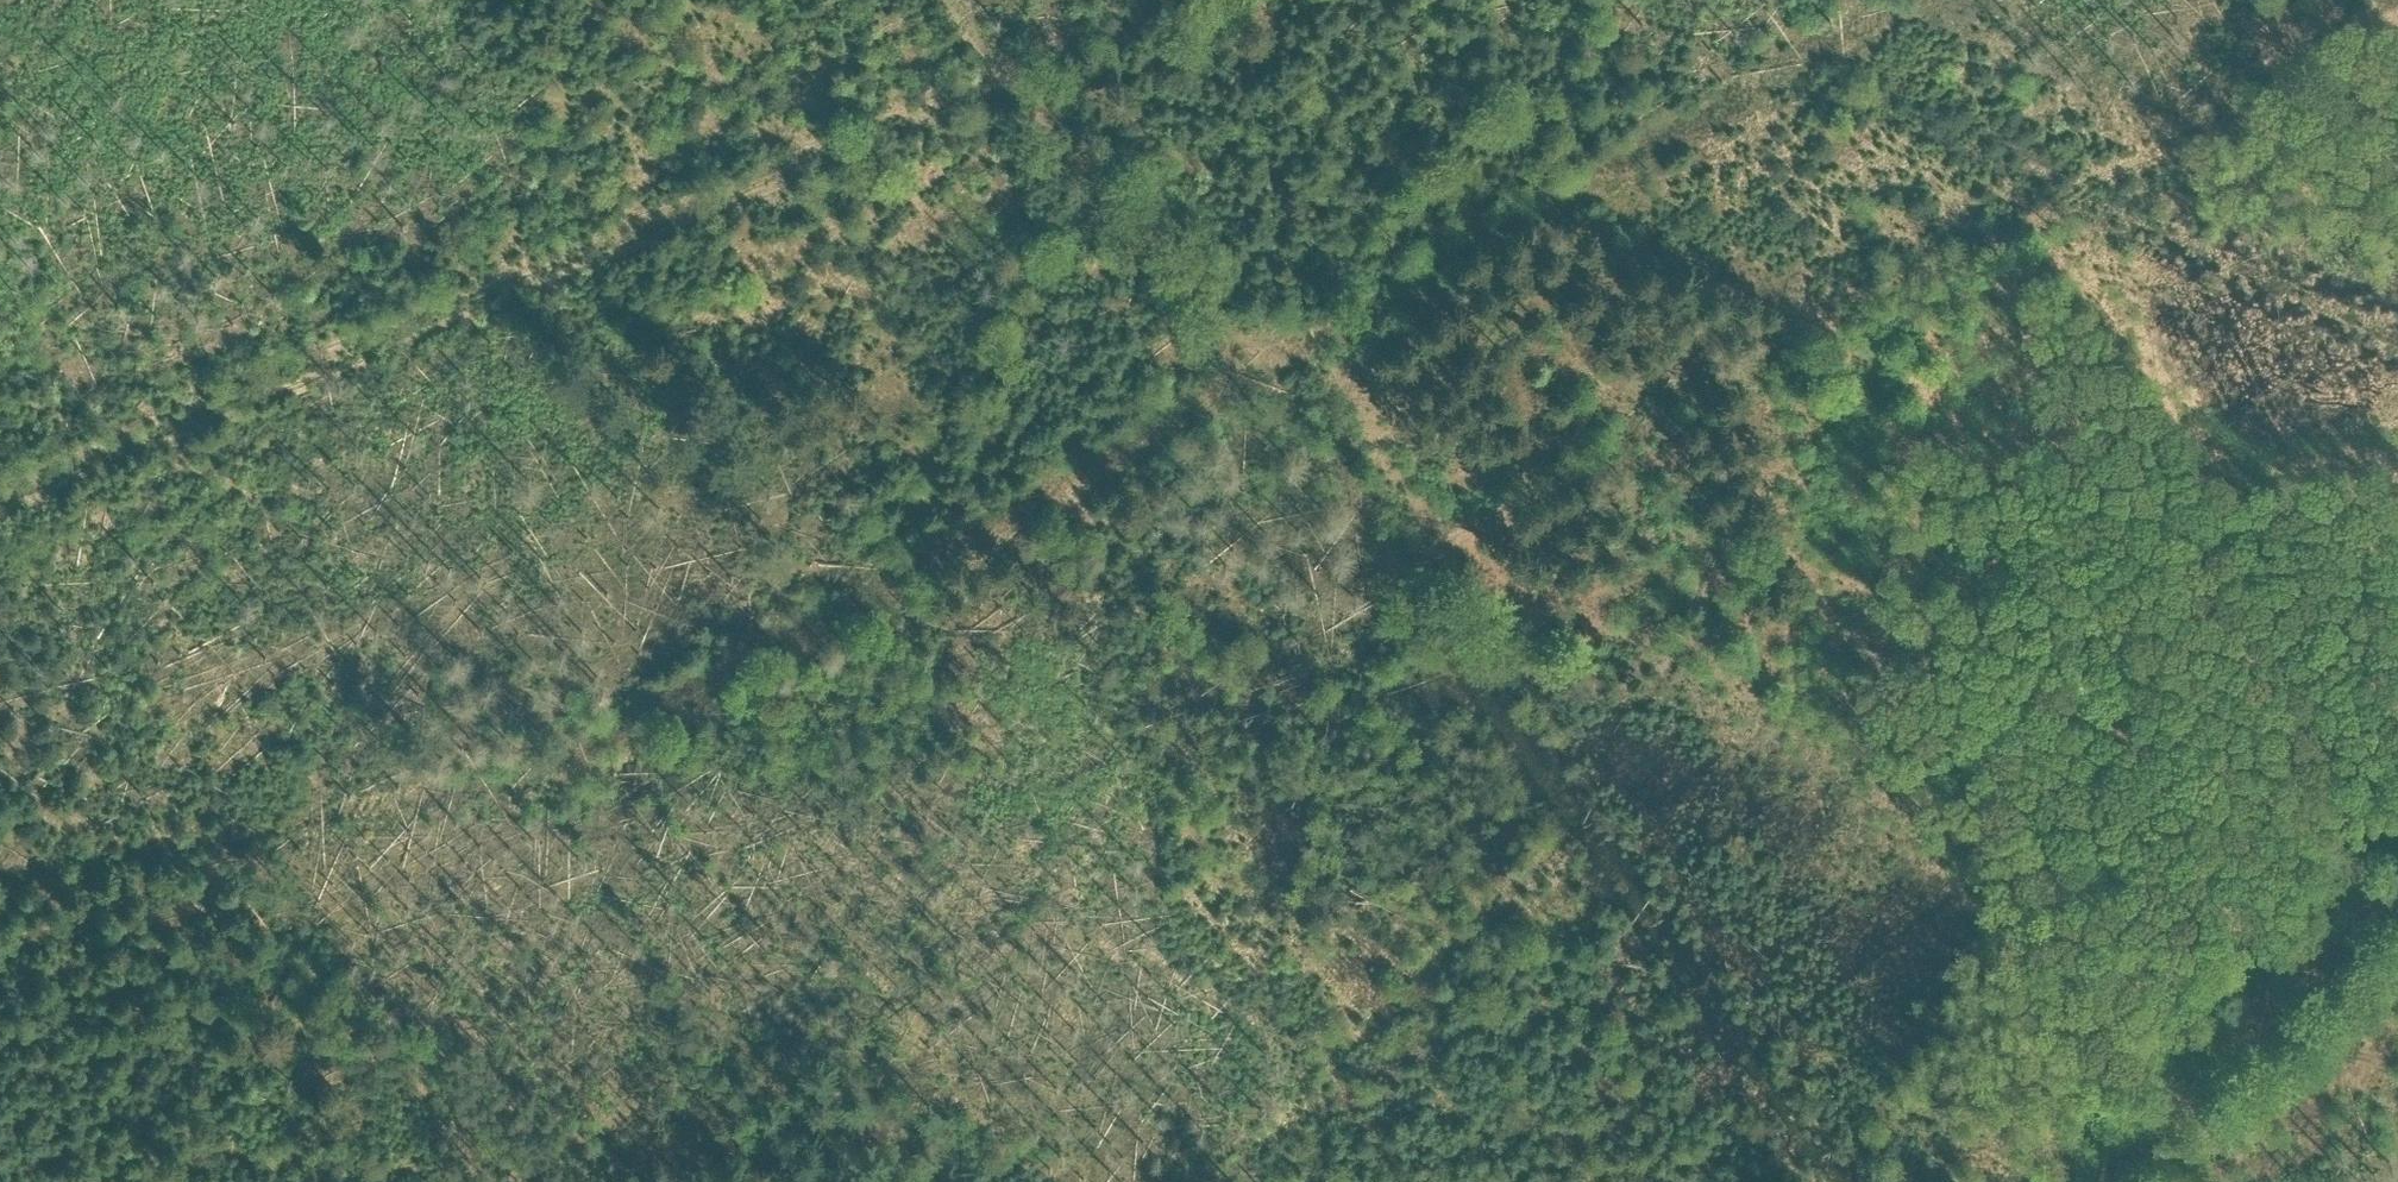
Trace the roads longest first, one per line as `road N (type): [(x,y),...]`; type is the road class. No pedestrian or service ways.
road 1 (track): [(2100,1181),(2397,892)]

